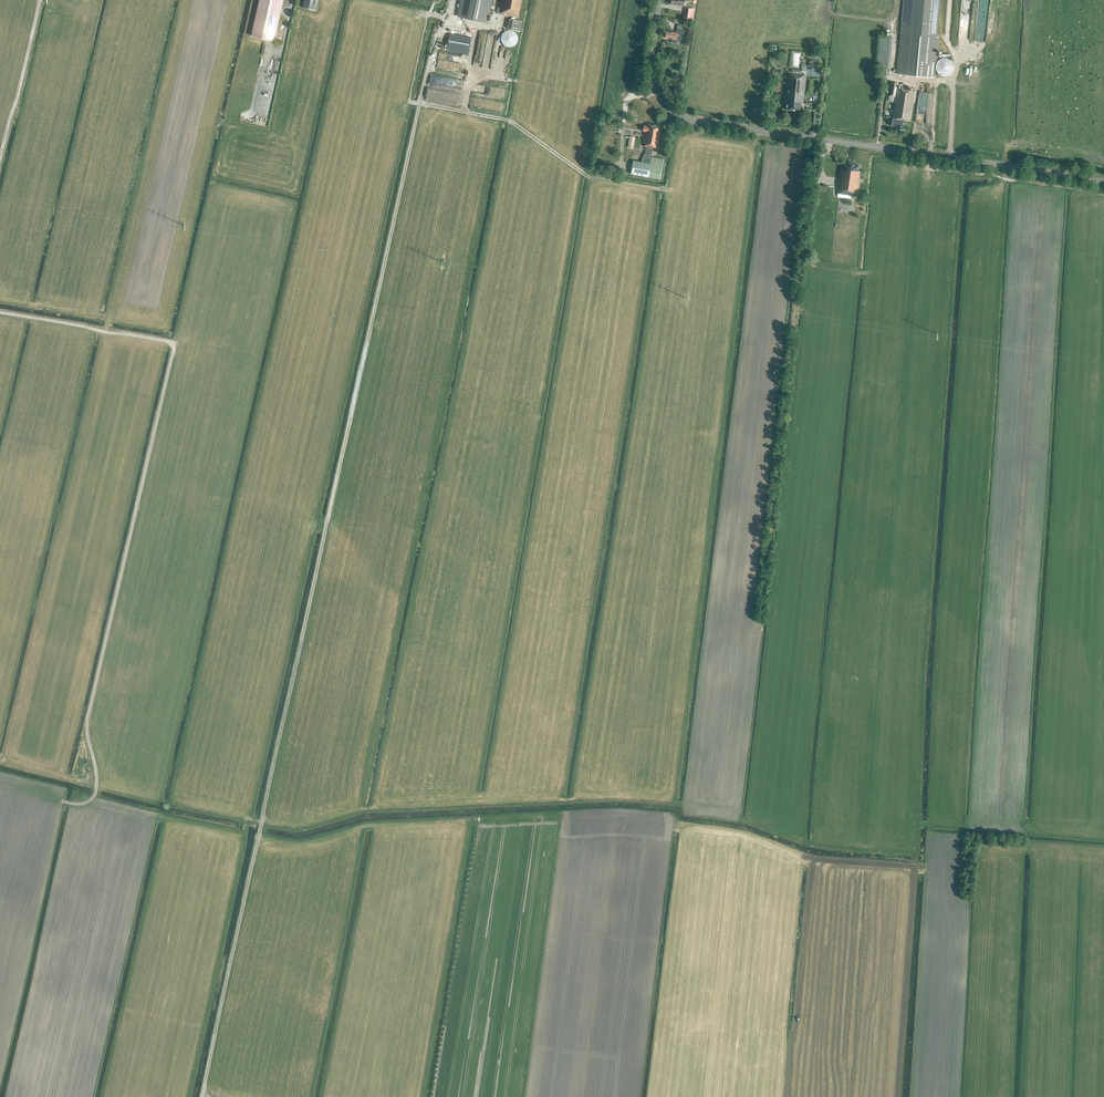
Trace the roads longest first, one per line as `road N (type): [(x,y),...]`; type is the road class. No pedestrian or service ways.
road 1 (tertiary): [(1103,183),(689,120),(668,107),(652,80),(657,0)]

